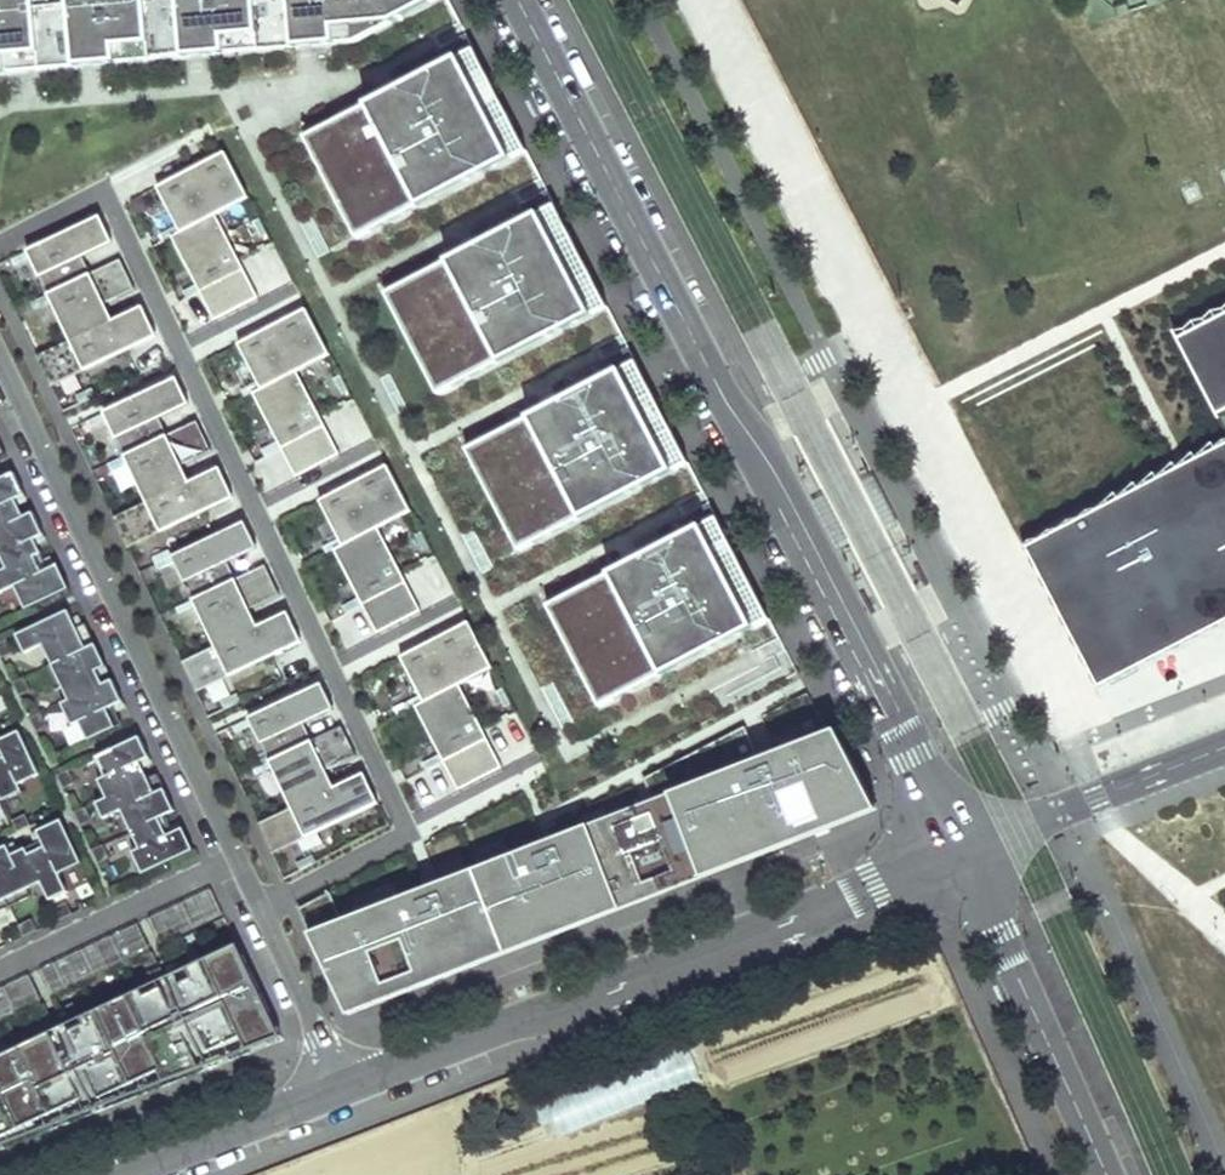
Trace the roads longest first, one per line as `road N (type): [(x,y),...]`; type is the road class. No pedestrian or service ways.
road 1 (residential): [(0,245),(110,190),(412,828),(258,903)]
road 2 (residential): [(958,850),(516,0)]
road 3 (residential): [(343,1090),(958,850)]
road 4 (residential): [(0,359),(239,861)]
road 5 (residential): [(1106,1174),(958,850)]
road 6 (residential): [(958,850),(1224,748)]
road 7 (residential): [(0,970),(239,861)]
road 8 (residential): [(117,1174),(343,1090)]
road 9 (residential): [(258,903),(343,1090)]

